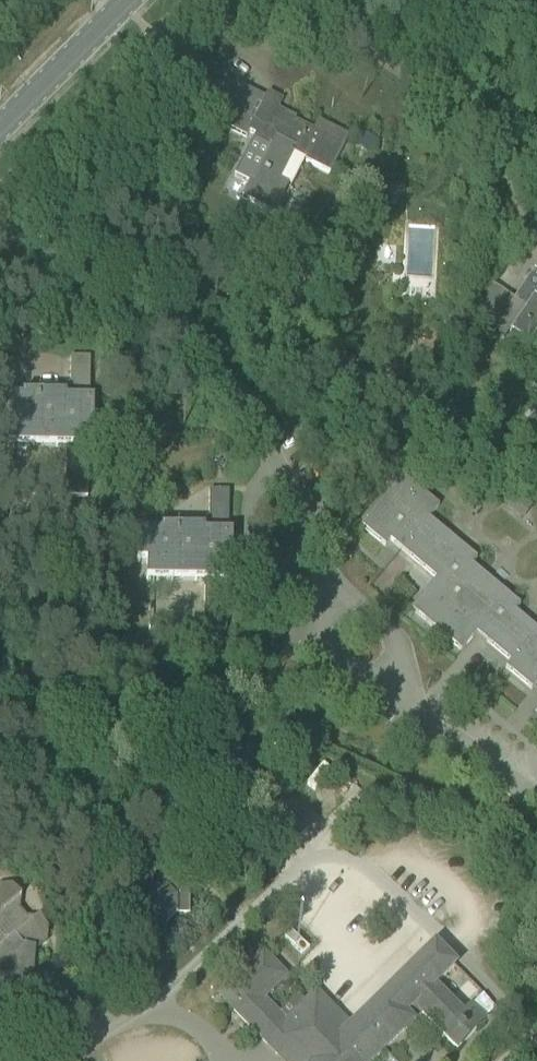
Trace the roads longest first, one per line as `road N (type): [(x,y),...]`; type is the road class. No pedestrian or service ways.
road 1 (tertiary): [(0,127),(127,0)]

